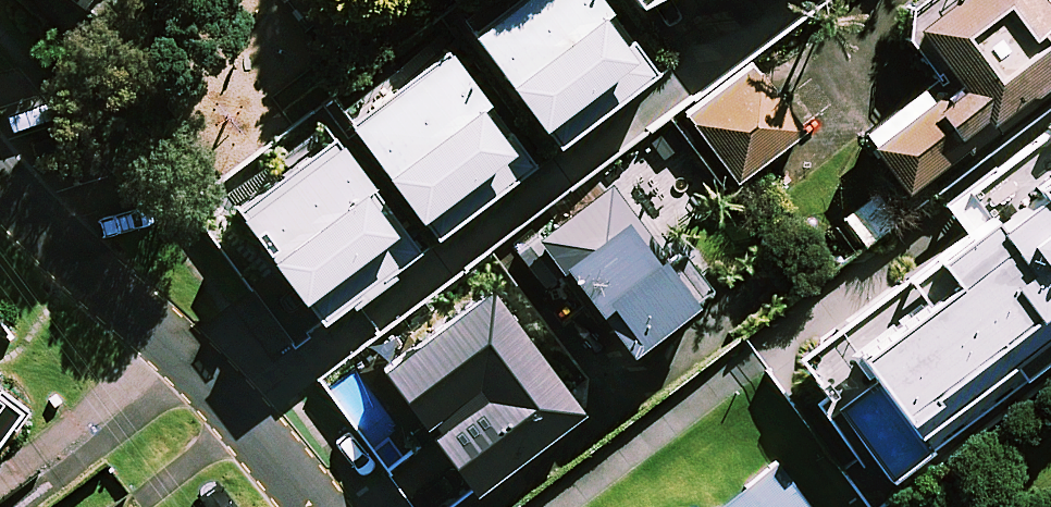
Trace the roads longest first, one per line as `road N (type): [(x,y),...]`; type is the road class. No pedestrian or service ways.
road 1 (residential): [(0,174),(90,271),(215,384),(307,506)]

